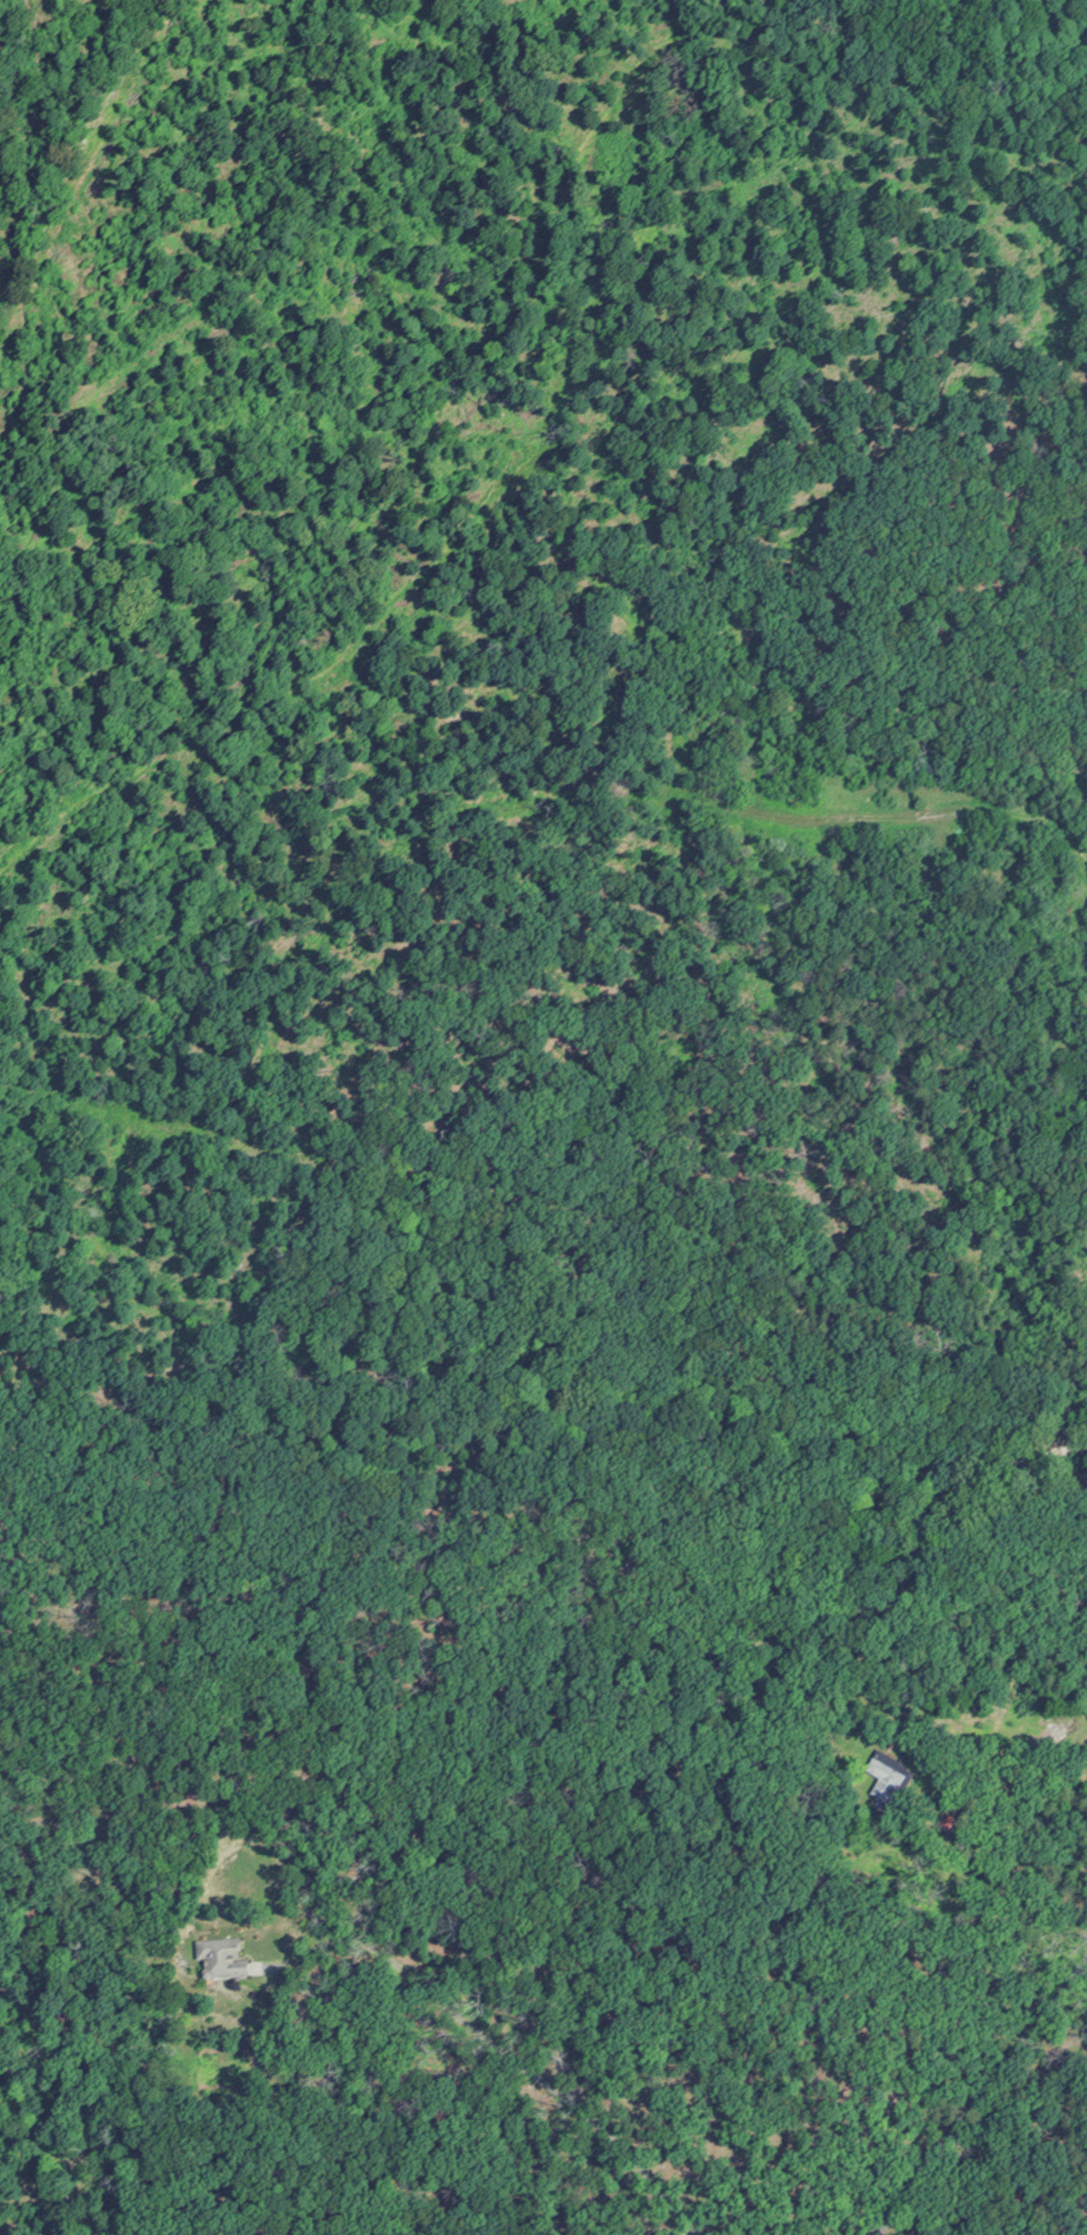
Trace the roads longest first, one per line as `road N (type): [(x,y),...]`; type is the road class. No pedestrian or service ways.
road 1 (residential): [(873,2234),(1086,1958)]

